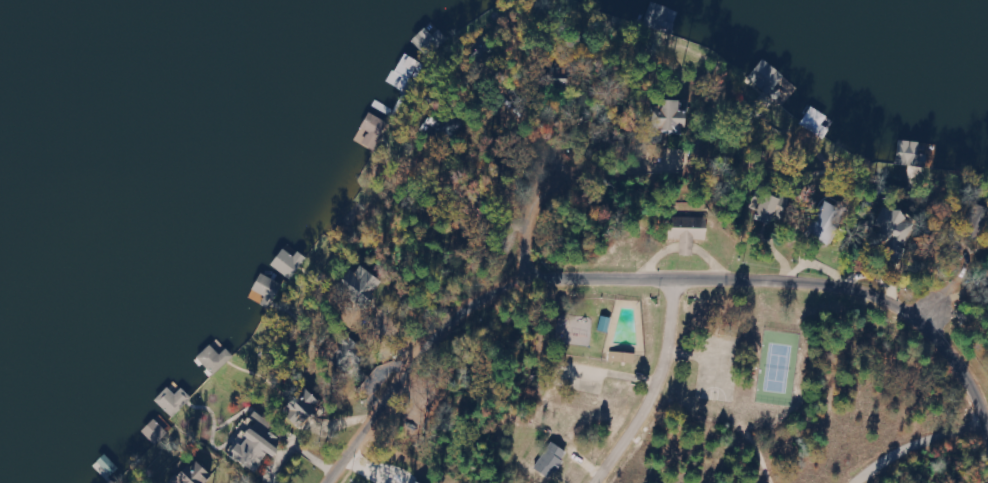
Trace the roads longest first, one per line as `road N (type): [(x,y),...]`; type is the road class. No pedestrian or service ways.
road 1 (residential): [(346,482),(504,316),(571,280),(816,276),(913,296),(987,369)]
road 2 (residential): [(709,275),(705,328),(677,428),(642,482)]
road 3 (residential): [(651,275),(633,250),(615,82)]

